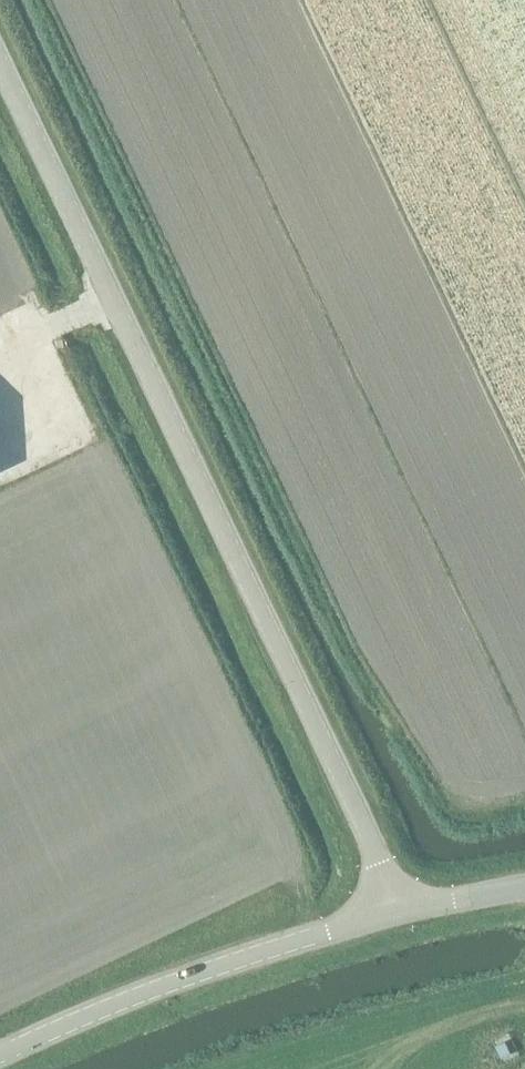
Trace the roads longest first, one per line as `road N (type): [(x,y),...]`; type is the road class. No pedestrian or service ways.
road 1 (residential): [(396,909),(0,63)]
road 2 (unclassified): [(0,1054),(196,972),(396,909)]
road 3 (unclassified): [(396,909),(524,888)]

